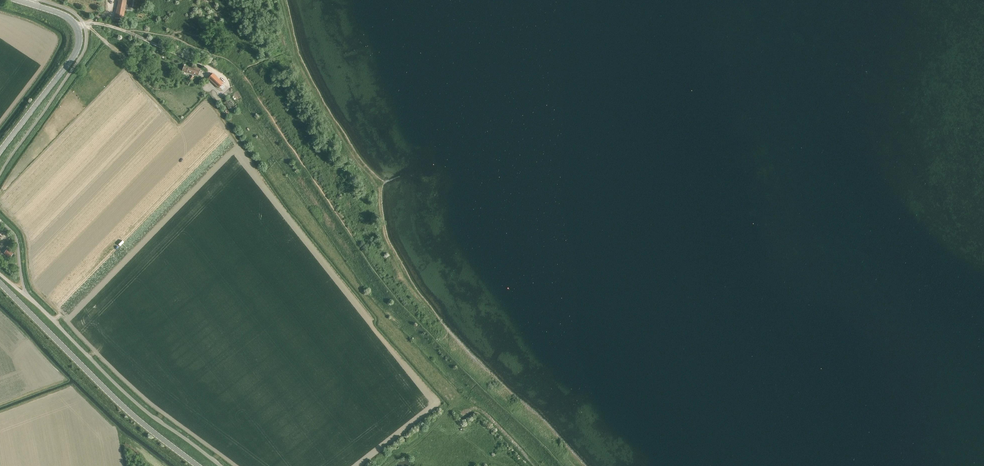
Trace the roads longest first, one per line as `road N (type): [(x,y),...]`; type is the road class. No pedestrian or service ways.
road 1 (secondary): [(198,465),(123,407),(0,282)]
road 2 (secondary): [(0,151),(72,59),(78,27)]

